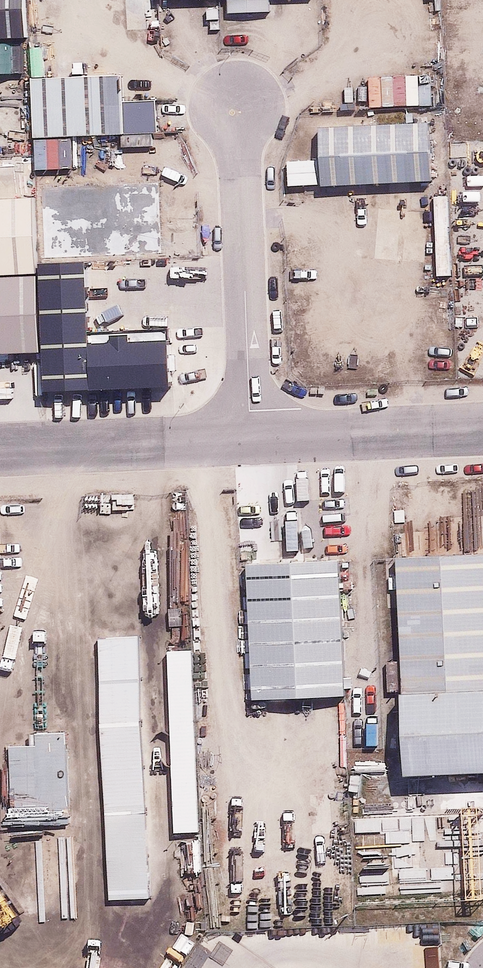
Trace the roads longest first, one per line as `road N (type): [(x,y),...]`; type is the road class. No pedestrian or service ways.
road 1 (residential): [(235,89),(251,438)]
road 2 (residential): [(251,438),(0,448)]
road 3 (residential): [(482,428),(251,438)]

